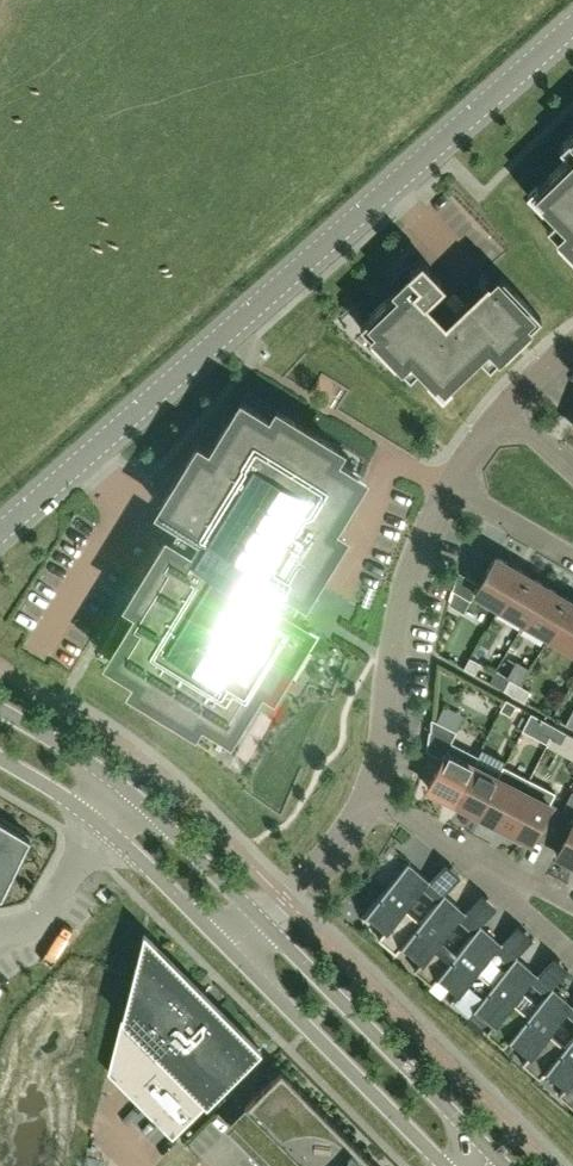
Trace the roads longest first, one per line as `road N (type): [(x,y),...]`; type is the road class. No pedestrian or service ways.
road 1 (unclassified): [(572,26),(0,532)]
road 2 (tertiary): [(263,923),(126,789),(0,710)]
road 3 (tertiary): [(494,1157),(263,923)]
road 4 (residential): [(369,794),(405,591),(450,483)]
road 5 (tertiary): [(0,759),(103,824),(234,954)]
road 6 (tertiary): [(234,954),(444,1165)]
road 7 (residential): [(572,953),(429,829)]
road 8 (residential): [(263,923),(339,842),(369,794)]
road 9 (residential): [(429,829),(572,906)]
road 10 (residential): [(450,483),(572,558)]

